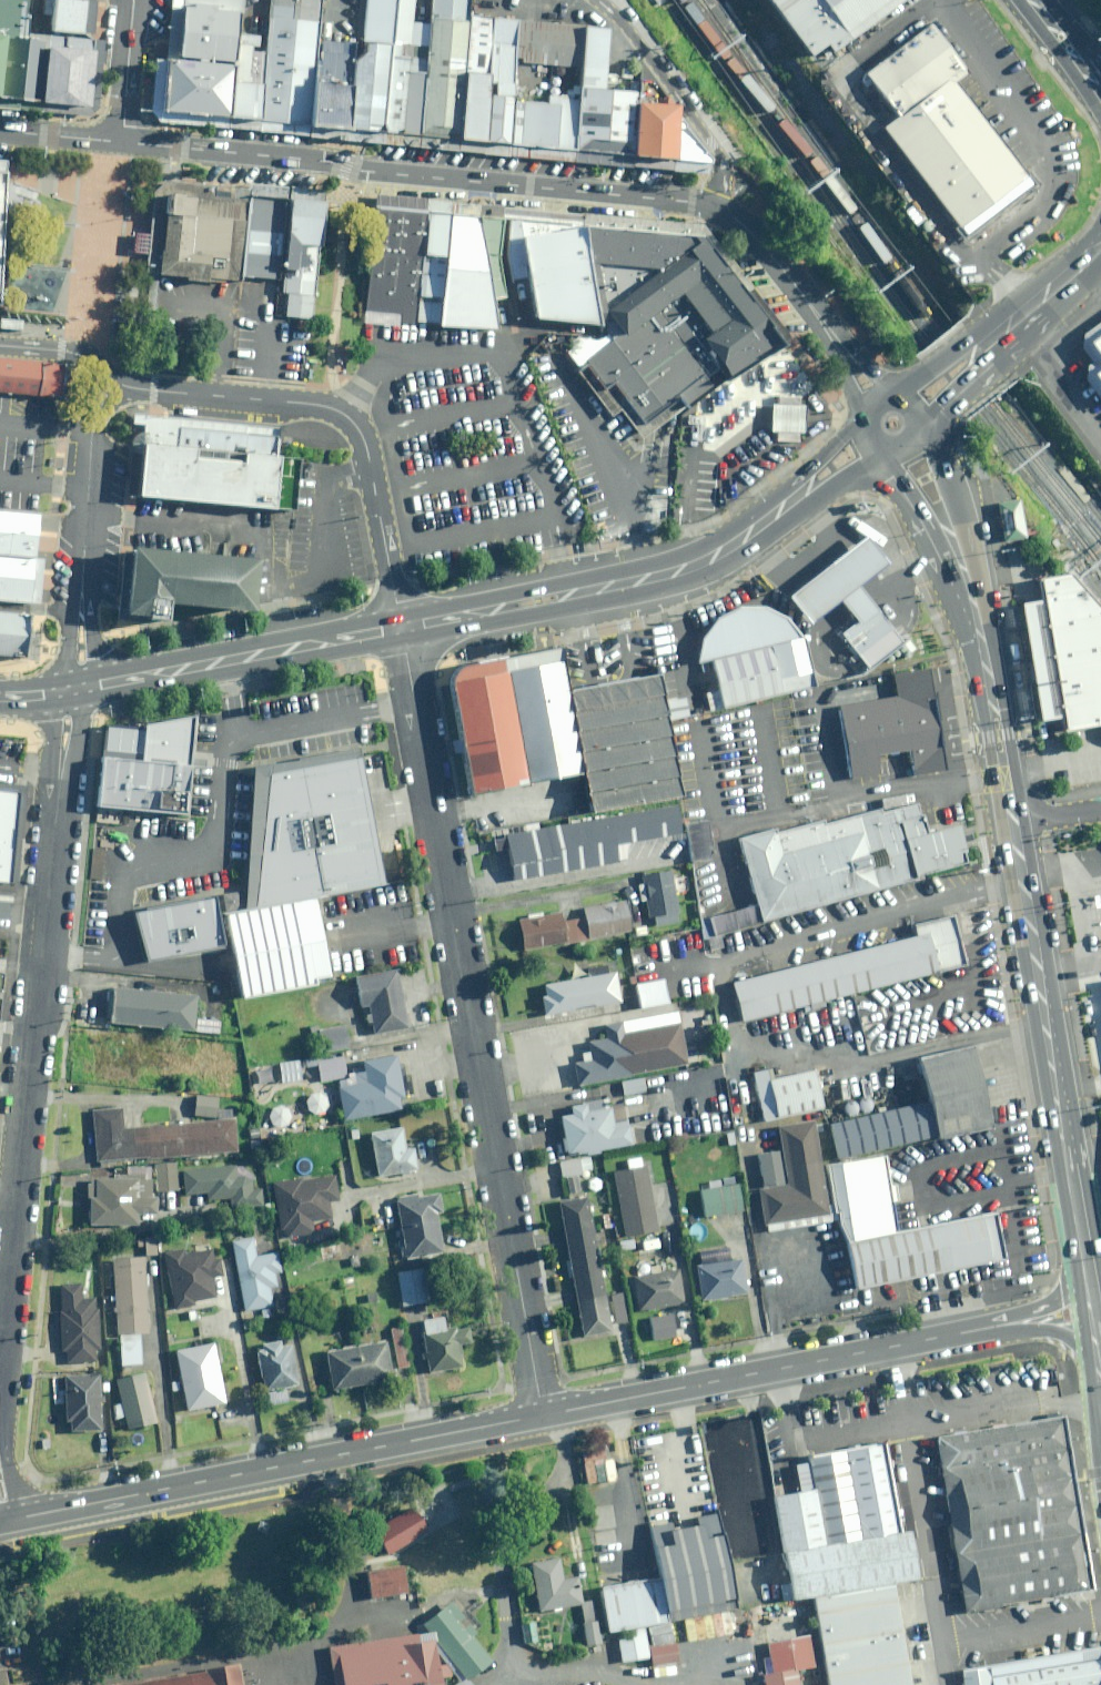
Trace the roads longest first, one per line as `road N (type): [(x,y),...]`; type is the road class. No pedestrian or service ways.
road 1 (secondary): [(889,425),(922,476),(973,607),(1086,1285)]
road 2 (residential): [(542,1414),(403,628)]
road 3 (residential): [(72,690),(0,1381)]
road 4 (tertiary): [(122,141),(714,208)]
road 5 (tertiary): [(6,1520),(542,1414)]
road 6 (secondary): [(403,628),(689,566),(748,533),(889,425)]
road 7 (tertiary): [(542,1414),(1008,1324)]
road 8 (residential): [(114,380),(310,402),(346,415),(366,448),(403,628)]
road 9 (secondary): [(72,690),(403,628)]
road 10 (residential): [(114,380),(92,423),(72,690)]
road 11 (tertiary): [(714,208),(764,245),(889,425)]
road 12 (secondary): [(889,425),(1100,241)]
road 13 (residential): [(598,0),(716,152),(714,208)]
road 14 (tertiary): [(122,141),(134,0)]
road 15 (residential): [(0,345),(77,353),(114,380)]
road 16 (tertiary): [(0,130),(122,141)]

